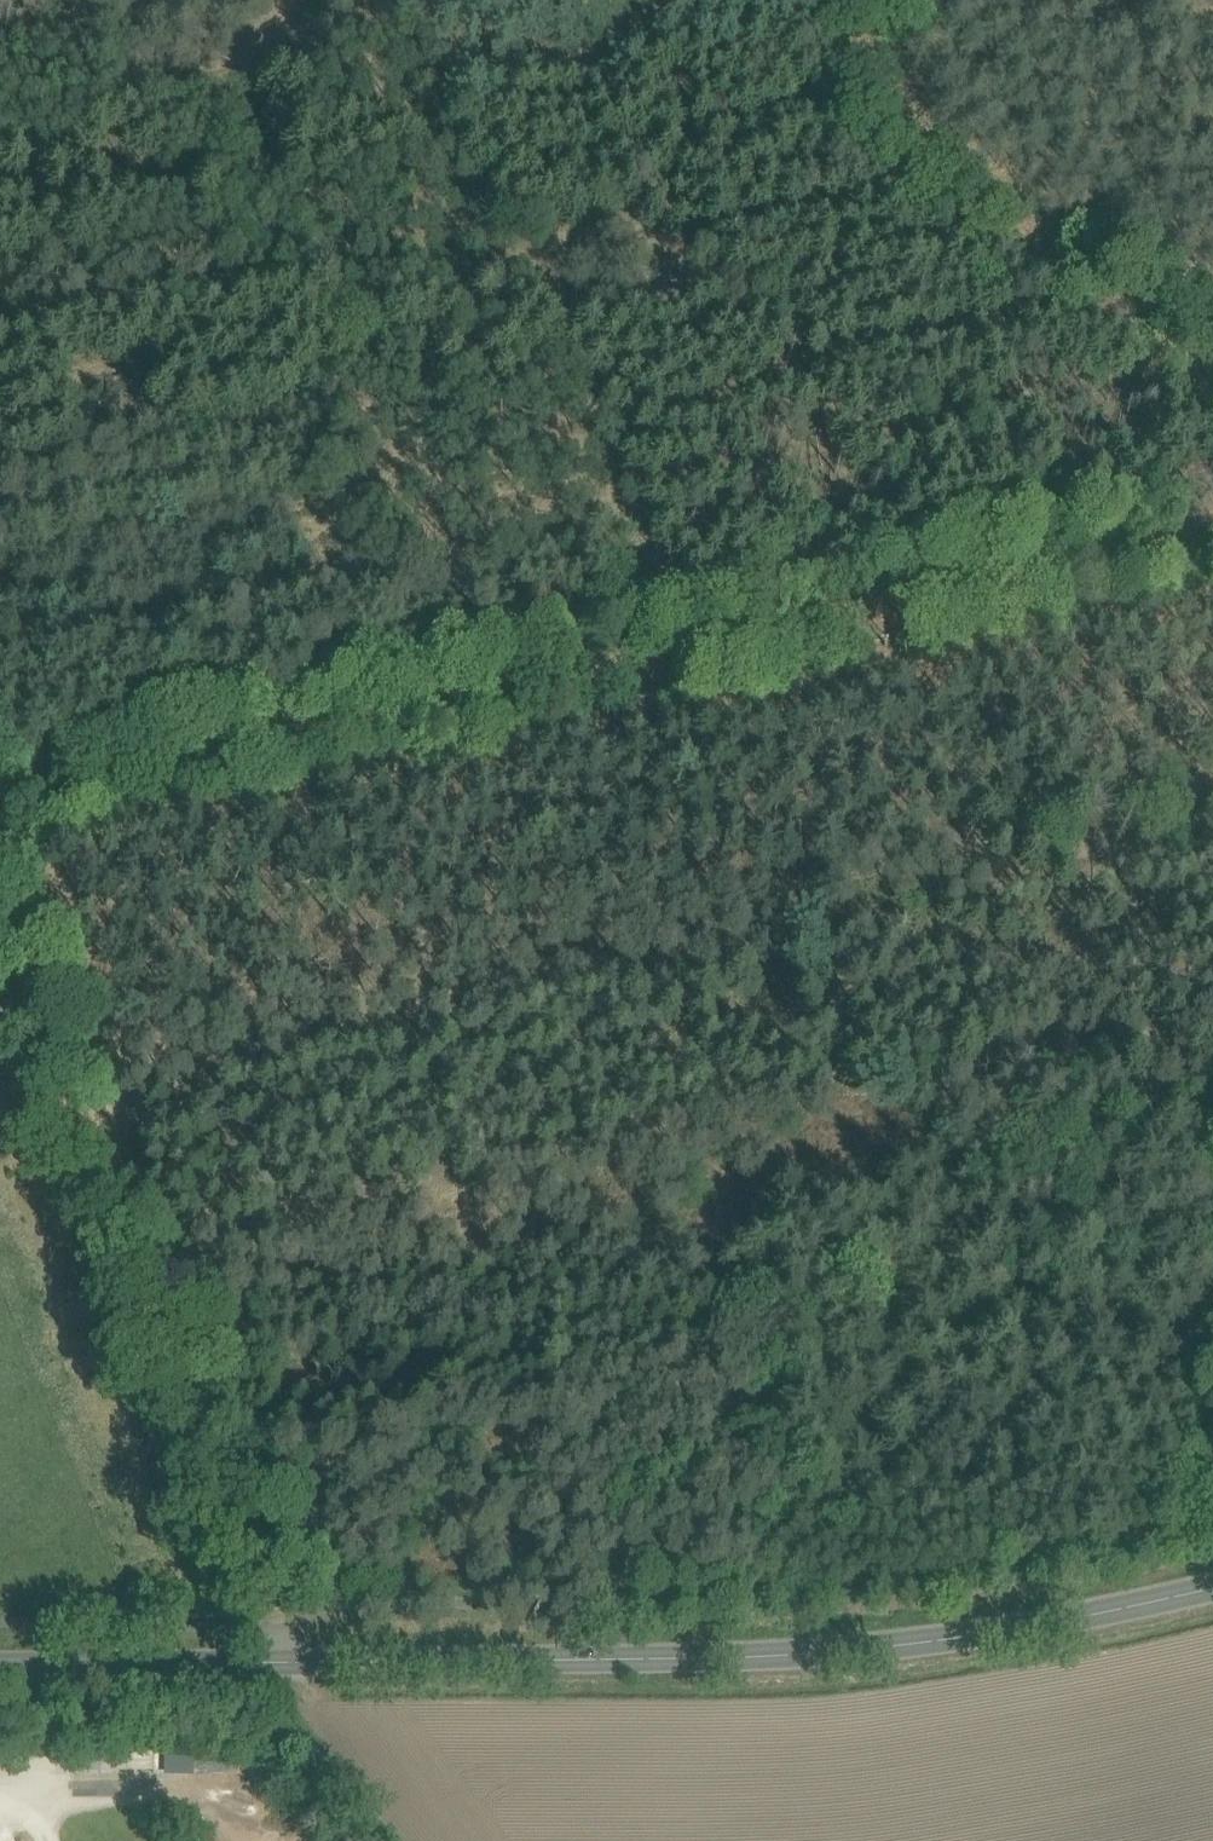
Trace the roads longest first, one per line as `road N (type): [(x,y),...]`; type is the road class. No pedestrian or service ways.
road 1 (tertiary): [(0,1630),(83,1627),(294,1648),(733,1646),(1045,1617),(1212,1586)]

